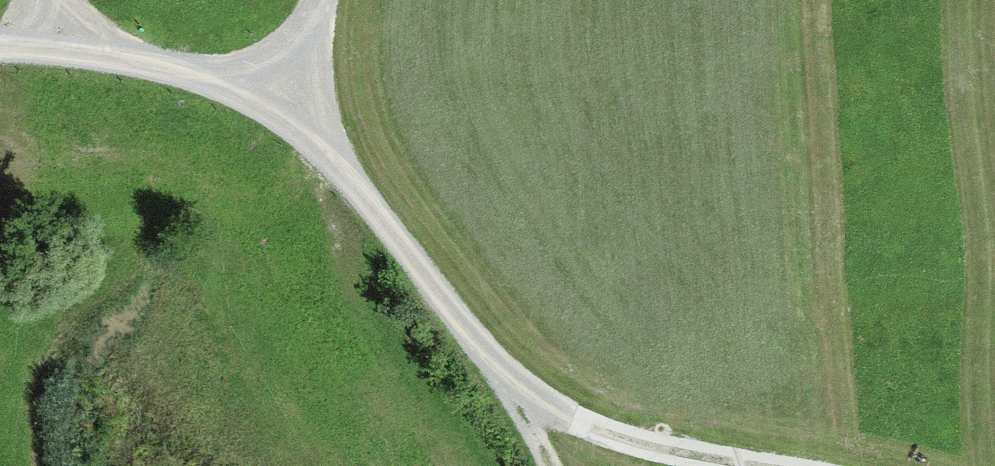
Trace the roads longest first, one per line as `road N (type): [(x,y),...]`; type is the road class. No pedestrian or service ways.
road 1 (track): [(512,380),(287,95)]
road 2 (track): [(287,95),(168,67),(0,48)]
road 3 (track): [(755,465),(599,430),(512,380)]

